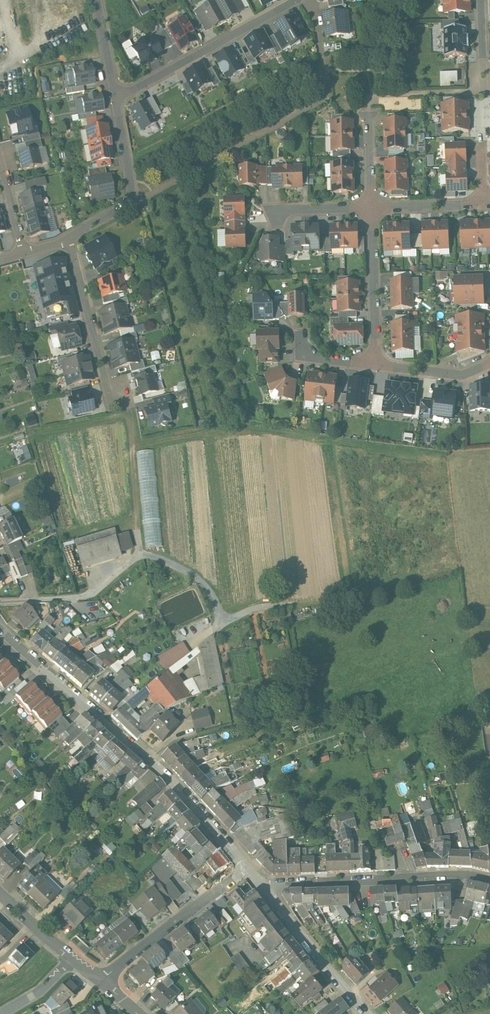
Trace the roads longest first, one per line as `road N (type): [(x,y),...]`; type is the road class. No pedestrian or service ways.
road 1 (track): [(132,439),(248,424),(454,456),(457,572),(223,620),(197,581),(143,556),(87,597),(48,600)]
road 2 (tertiary): [(250,866),(0,628)]
road 3 (residential): [(489,879),(281,882),(268,890)]
road 4 (residential): [(301,0),(116,101)]
road 5 (residential): [(250,866),(103,982)]
road 6 (residential): [(70,236),(118,410)]
road 7 (residential): [(116,101),(131,201),(70,236)]
road 8 (residential): [(372,205),(377,362)]
road 9 (tertiary): [(365,1013),(268,890)]

